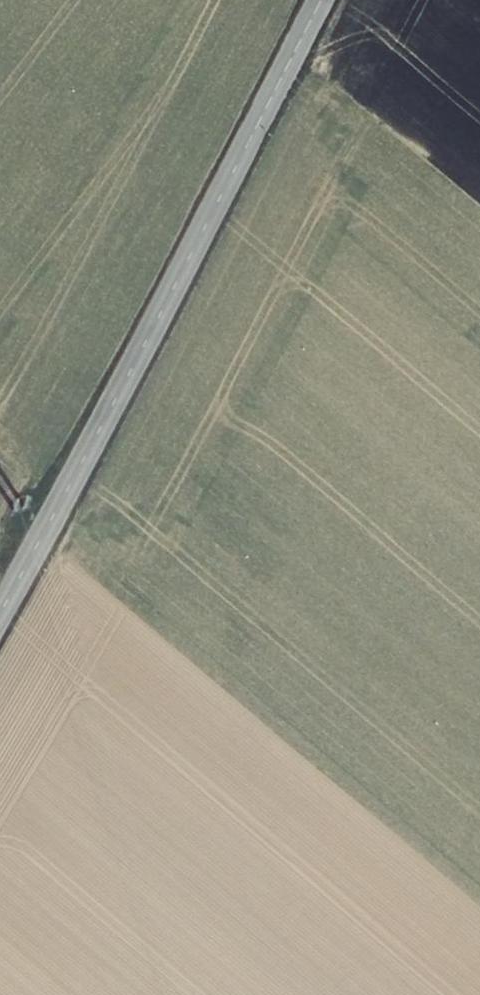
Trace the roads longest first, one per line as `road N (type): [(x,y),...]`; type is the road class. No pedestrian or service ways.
road 1 (tertiary): [(0,613),(321,0)]

